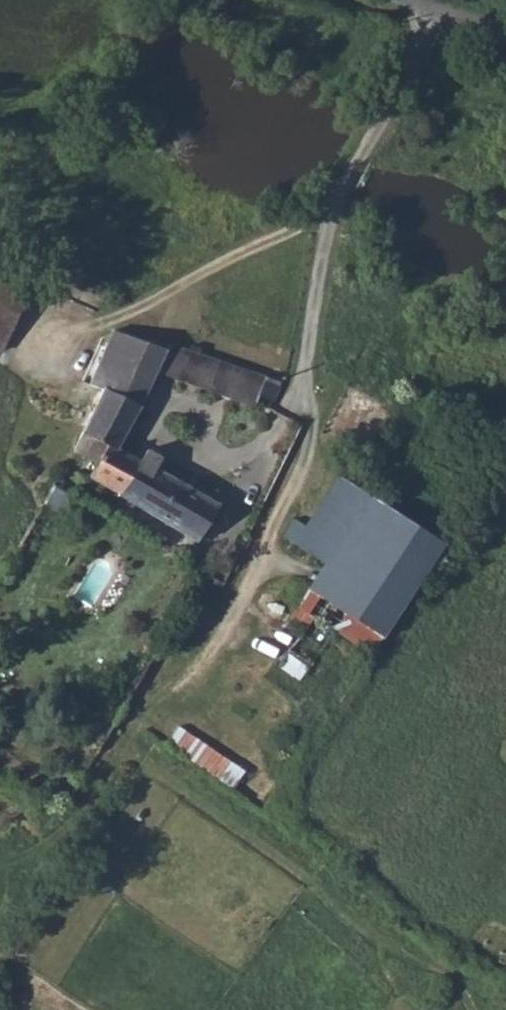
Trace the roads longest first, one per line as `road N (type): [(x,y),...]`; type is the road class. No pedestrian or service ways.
road 1 (residential): [(430,8),(341,199),(310,345),(308,449),(245,591)]

